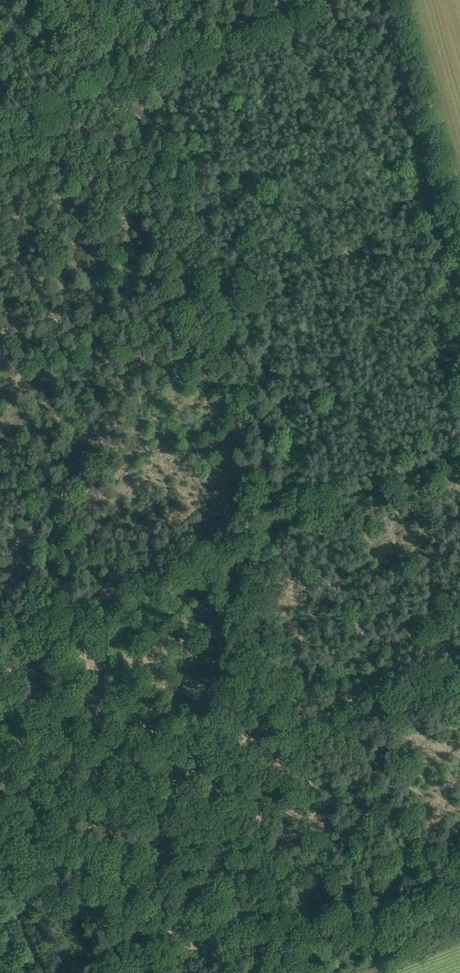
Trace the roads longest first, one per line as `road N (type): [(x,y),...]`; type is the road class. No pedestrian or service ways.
road 1 (track): [(459,451),(85,597)]

